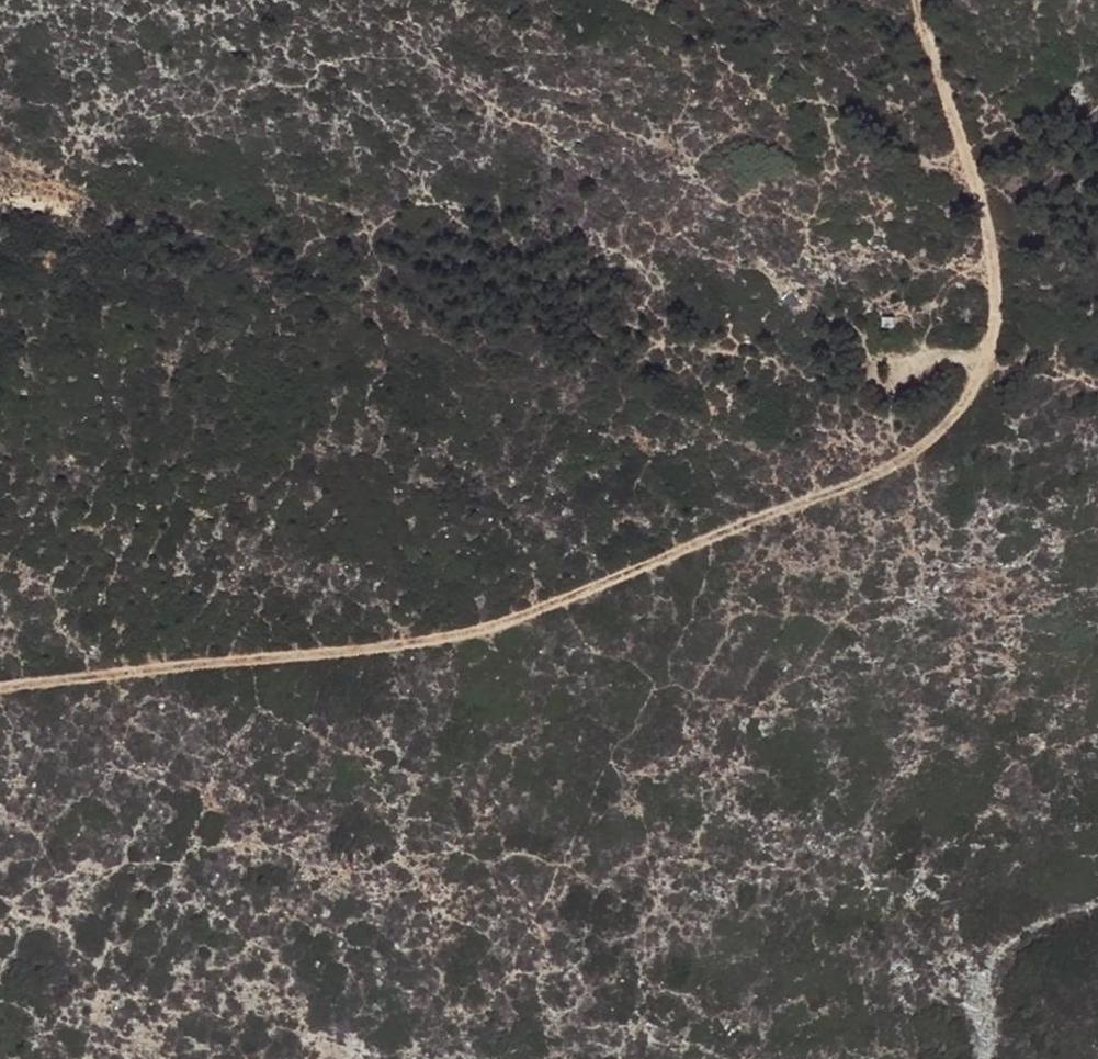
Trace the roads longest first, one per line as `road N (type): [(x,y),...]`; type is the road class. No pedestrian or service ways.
road 1 (track): [(916,0),(992,249),(996,344),(966,410),(910,461),(492,629),(403,649),(0,689)]

